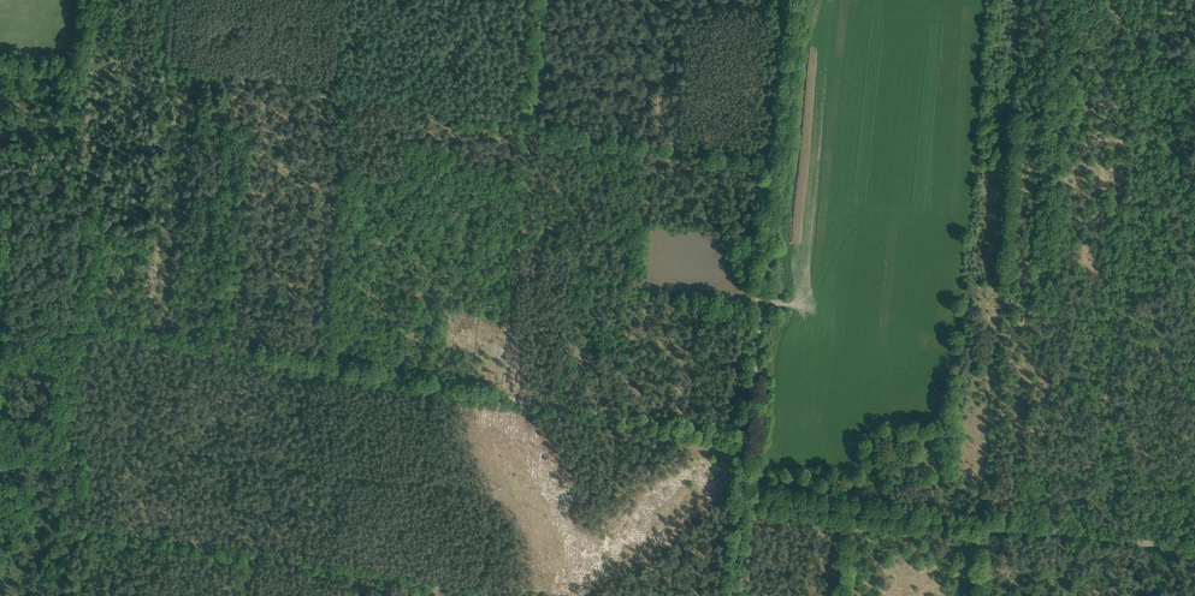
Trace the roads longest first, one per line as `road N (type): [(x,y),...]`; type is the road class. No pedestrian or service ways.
road 1 (track): [(78,320),(747,440)]
road 2 (track): [(0,467),(77,475),(80,515),(541,595)]
road 3 (track): [(742,497),(850,502),(1194,544)]
road 4 (track): [(783,0),(759,306)]
road 5 (track): [(747,440),(759,306)]

